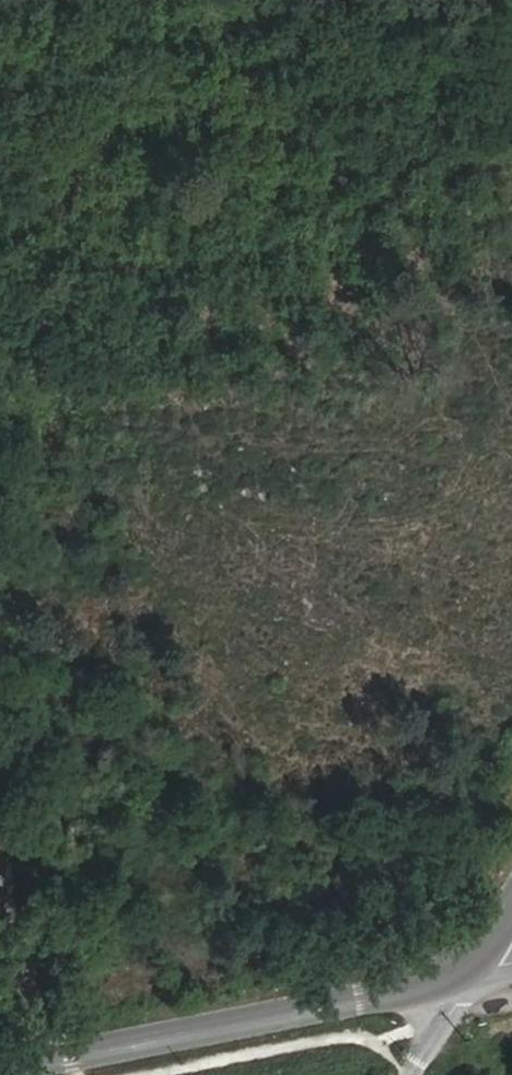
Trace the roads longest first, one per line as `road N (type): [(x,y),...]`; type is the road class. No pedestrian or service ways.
road 1 (residential): [(511,921),(474,969),(436,987),(0,1072)]

